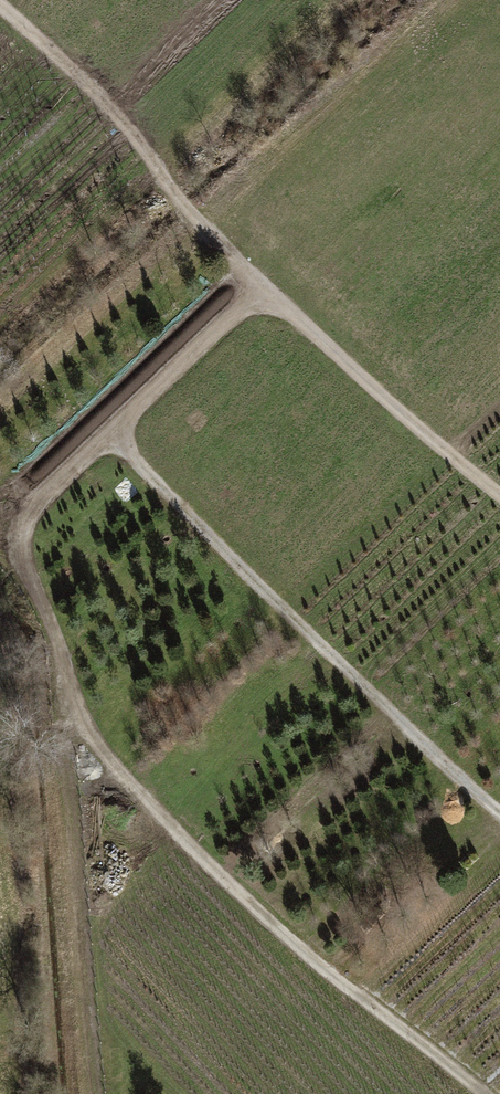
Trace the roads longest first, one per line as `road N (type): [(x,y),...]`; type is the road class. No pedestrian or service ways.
road 1 (track): [(257,290),(16,521),(13,551),(50,606),(69,723),(218,870),(489,1093)]
road 2 (track): [(499,811),(107,434)]
road 3 (track): [(499,492),(257,290),(150,178)]

